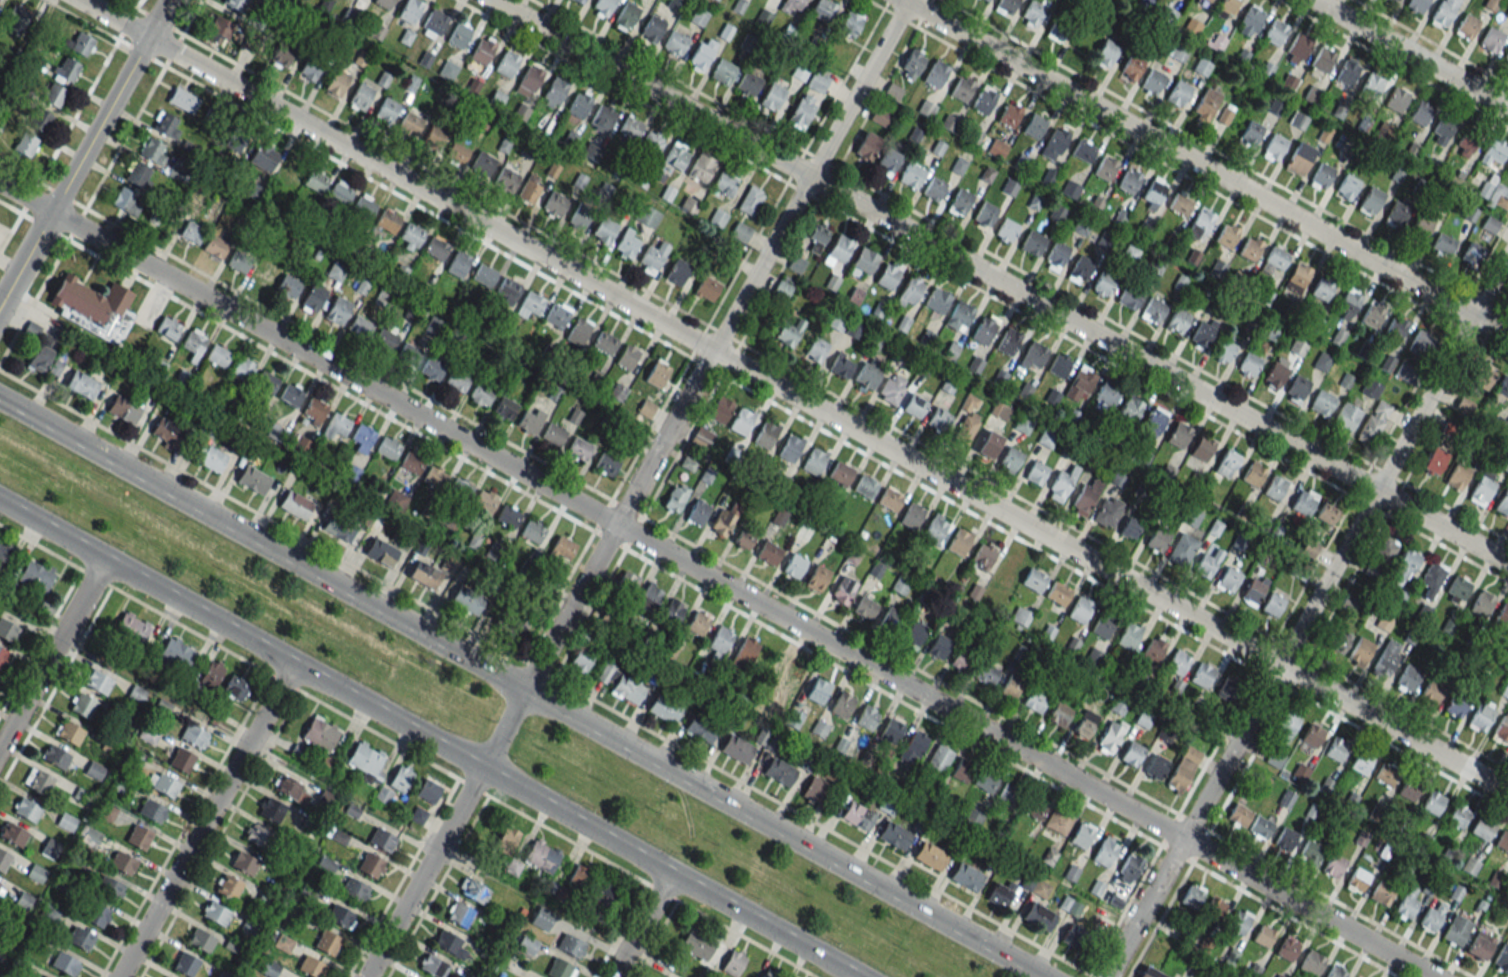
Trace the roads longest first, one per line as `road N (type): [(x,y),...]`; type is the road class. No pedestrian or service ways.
road 1 (residential): [(0,184),(1432,976)]
road 2 (residential): [(83,0),(1507,791)]
road 3 (secondary): [(1042,976),(0,400)]
road 4 (residential): [(493,0),(1507,564)]
road 5 (residential): [(367,976),(910,0)]
road 6 (secondary): [(0,501),(856,976)]
road 7 (residential): [(1107,976),(1507,256)]
road 8 (residential): [(907,0),(1507,336)]
road 9 (residential): [(120,976),(294,664)]
road 10 (tertiary): [(0,305),(169,0)]
road 11 (residential): [(1313,0),(1507,108)]
road 12 (residential): [(0,748),(105,560)]

